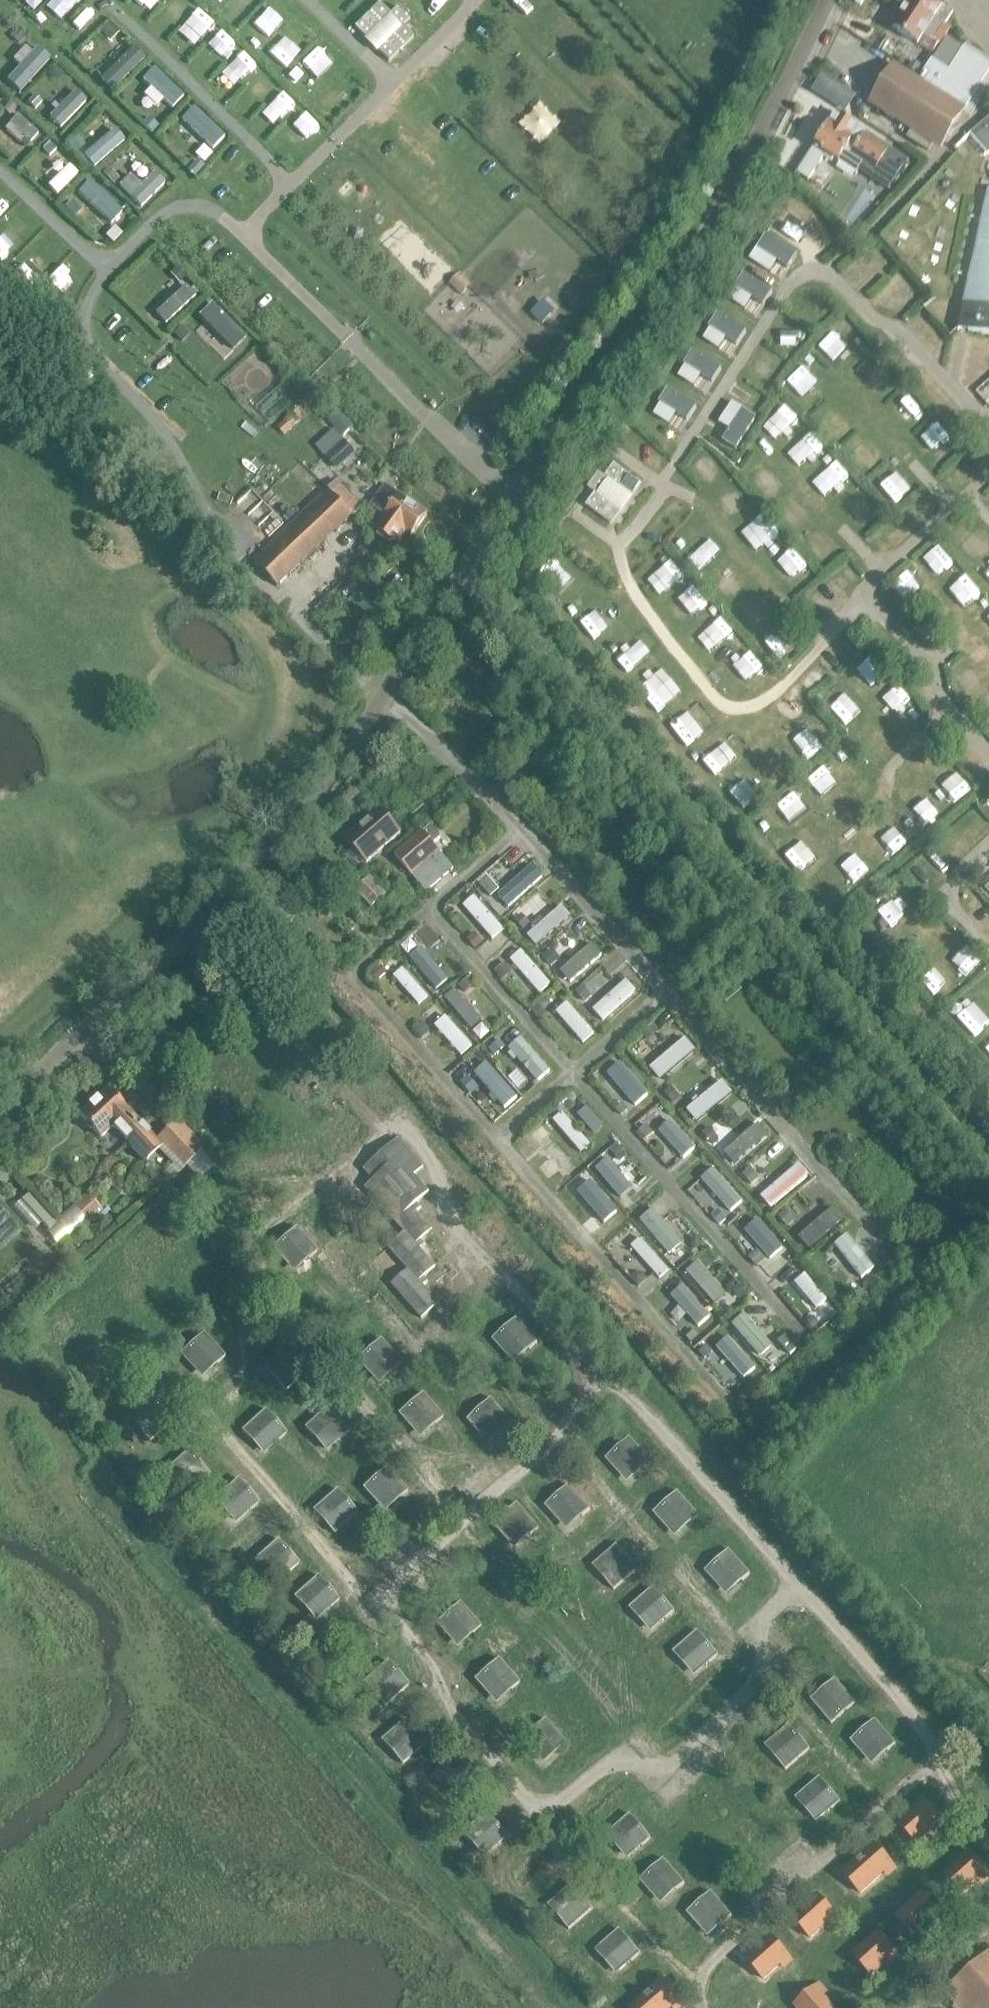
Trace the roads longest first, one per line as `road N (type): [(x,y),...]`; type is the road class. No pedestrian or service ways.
road 1 (unclassified): [(0,1108),(218,914),(382,699),(730,178),(822,0)]
road 2 (track): [(988,1163),(465,570)]
road 3 (track): [(544,1808),(442,1699),(441,1673),(390,1608),(397,1586),(552,1448),(584,1377),(604,1373)]
road 4 (track): [(951,1799),(928,1714),(642,1387),(604,1373)]
road 5 (track): [(584,1377),(439,1203),(447,1180),(395,1124),(248,1246)]
road 6 (track): [(544,1808),(626,1752),(656,1761),(681,1749),(763,1670),(769,1657),(761,1621),(798,1573)]
road 7 (track): [(938,1763),(893,1793),(709,1963),(698,1985),(704,2007)]

